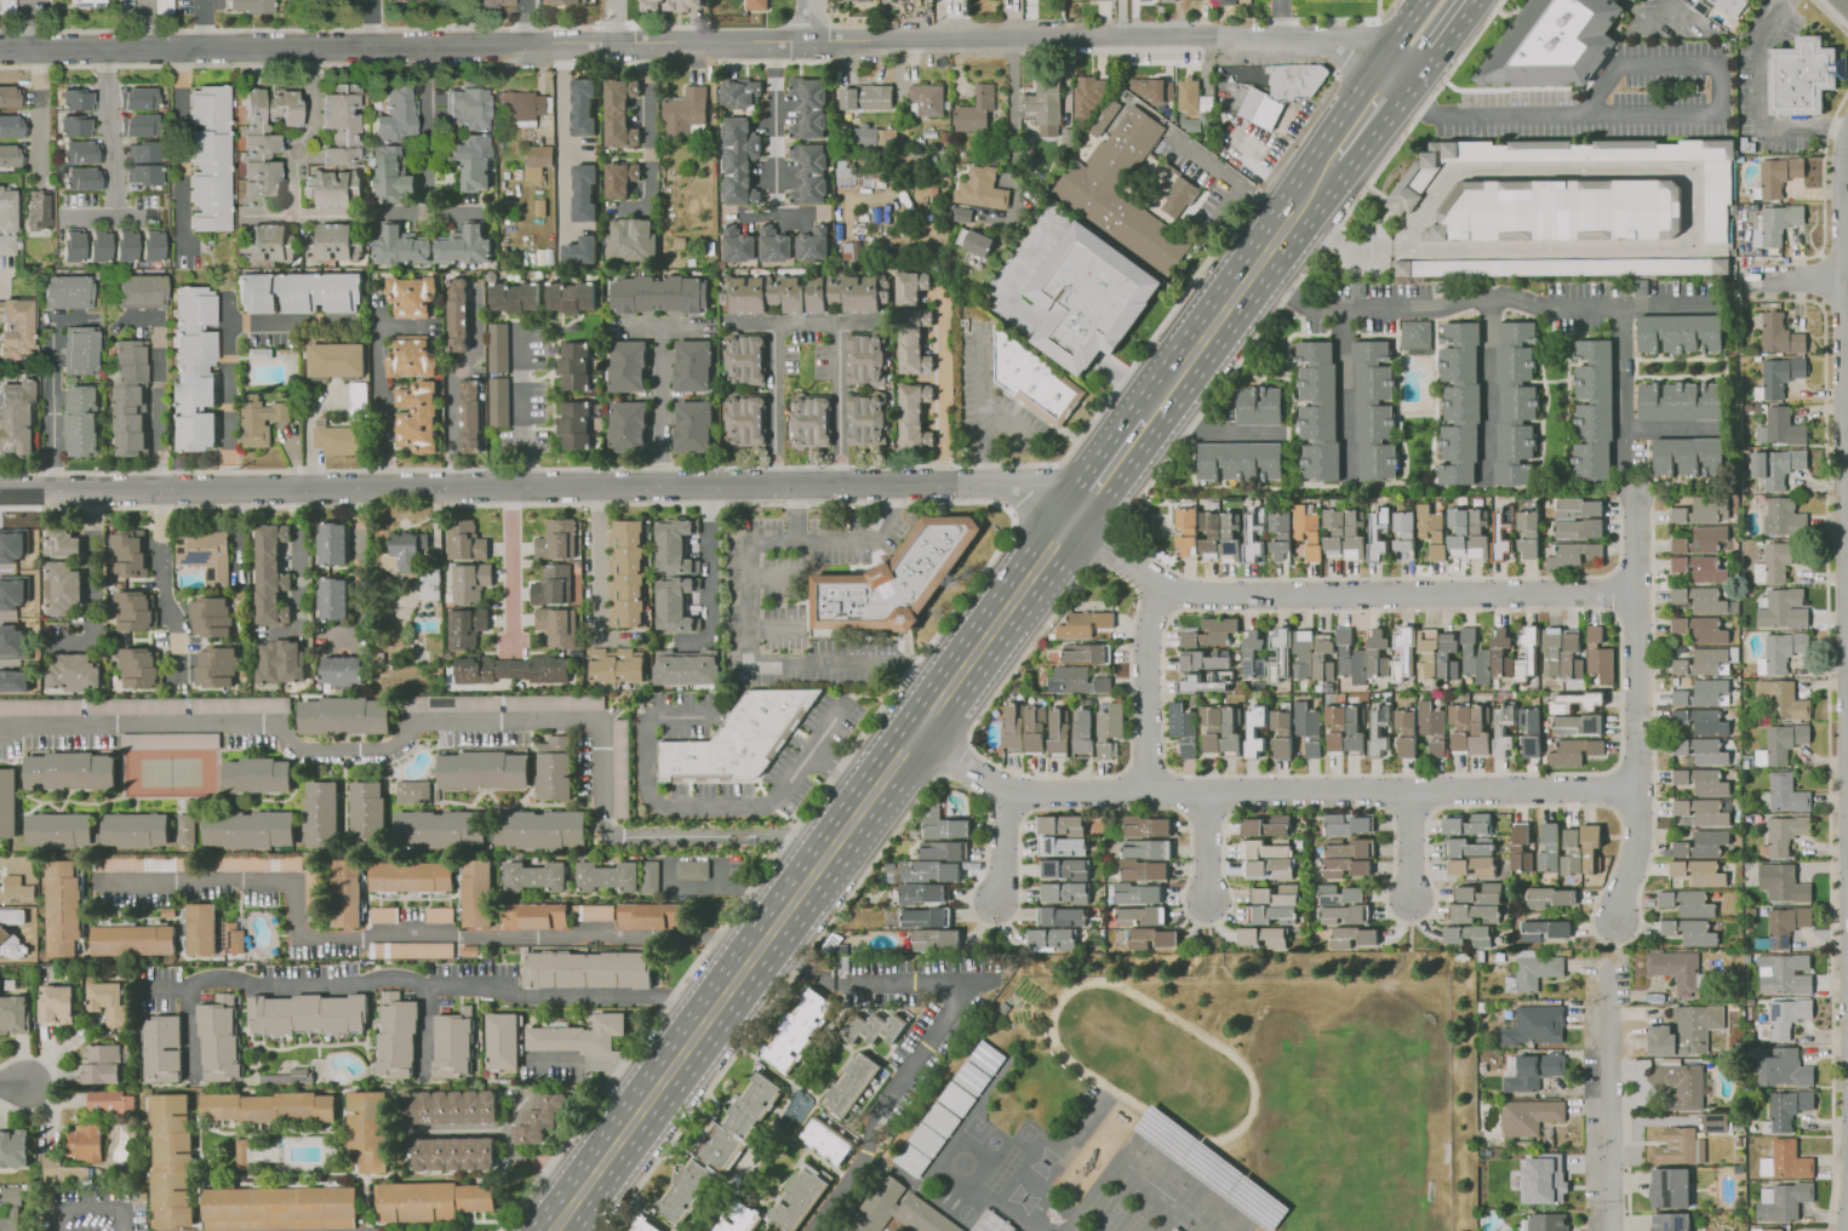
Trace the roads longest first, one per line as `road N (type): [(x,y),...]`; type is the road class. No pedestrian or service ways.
road 1 (residential): [(0,494),(1007,483),(1139,571),(1192,594),(1636,594)]
road 2 (primary): [(553,1230),(1395,78)]
road 3 (residential): [(0,48),(1285,42),(1356,48),(1395,78)]
road 4 (residential): [(920,728),(985,779),(1041,794),(1637,790)]
road 5 (residential): [(155,989),(355,987),(389,980),(434,990),(665,997),(711,1015)]
road 6 (residential): [(774,485),(773,322),(839,322),(841,483)]
road 7 (tertiary): [(1847,146),(1847,525)]
road 8 (tertiary): [(1636,594),(1636,848),(1615,921)]
road 9 (residential): [(229,493),(229,320),(347,320)]
road 10 (tertiary): [(1608,967),(1612,1230)]
road 11 (residential): [(562,44),(562,231),(595,231)]
road 12 (residential): [(313,47),(311,122),(294,156),(294,213),(245,214)]
road 13 (residential): [(453,489),(453,376),(477,351),(476,288)]
road 14 (residential): [(1167,586),(1148,643),(1145,792)]
road 15 (residential): [(943,483),(942,292),(927,292)]
road 16 (residential): [(184,48),(185,253)]
road 17 (residential): [(384,489),(378,296)]
road 18 (residential): [(597,488),(599,637),(639,639)]
road 19 (residential): [(160,494),(176,682)]
road 20 (residential): [(708,487),(709,642),(679,642)]
road 21 (residential): [(360,489),(360,636),(327,636)]
road 22 (residential): [(91,494),(92,637),(56,641)]
road 23 (residential): [(774,40),(776,216)]
road 24 (residential): [(158,320),(160,494)]
road 25 (residential): [(302,491),(301,631),(268,631)]
road 26 (residential): [(105,47),(114,216)]
road 27 (residential): [(651,211),(648,42)]
road 28 (residential): [(51,494),(53,325)]
road 29 (residential): [(423,46),(427,213)]
road 30 (residential): [(659,325),(659,488)]
road 31 (residential): [(510,640),(510,488)]
road 32 (residential): [(1013,42),(1009,179)]
road 33 (residential): [(40,47),(40,177)]

